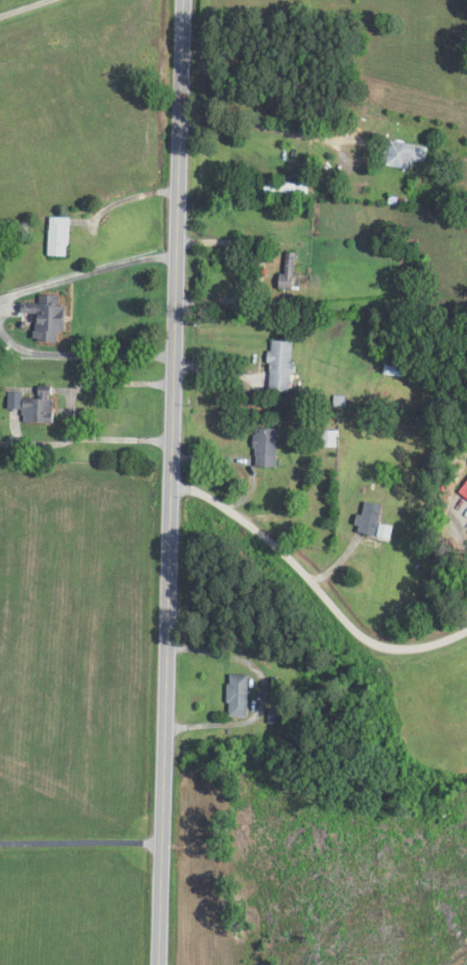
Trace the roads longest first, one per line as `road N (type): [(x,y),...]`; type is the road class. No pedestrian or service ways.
road 1 (secondary): [(160,964),(187,0)]
road 2 (residential): [(466,624),(417,642),(360,635),(269,535),(174,485)]

